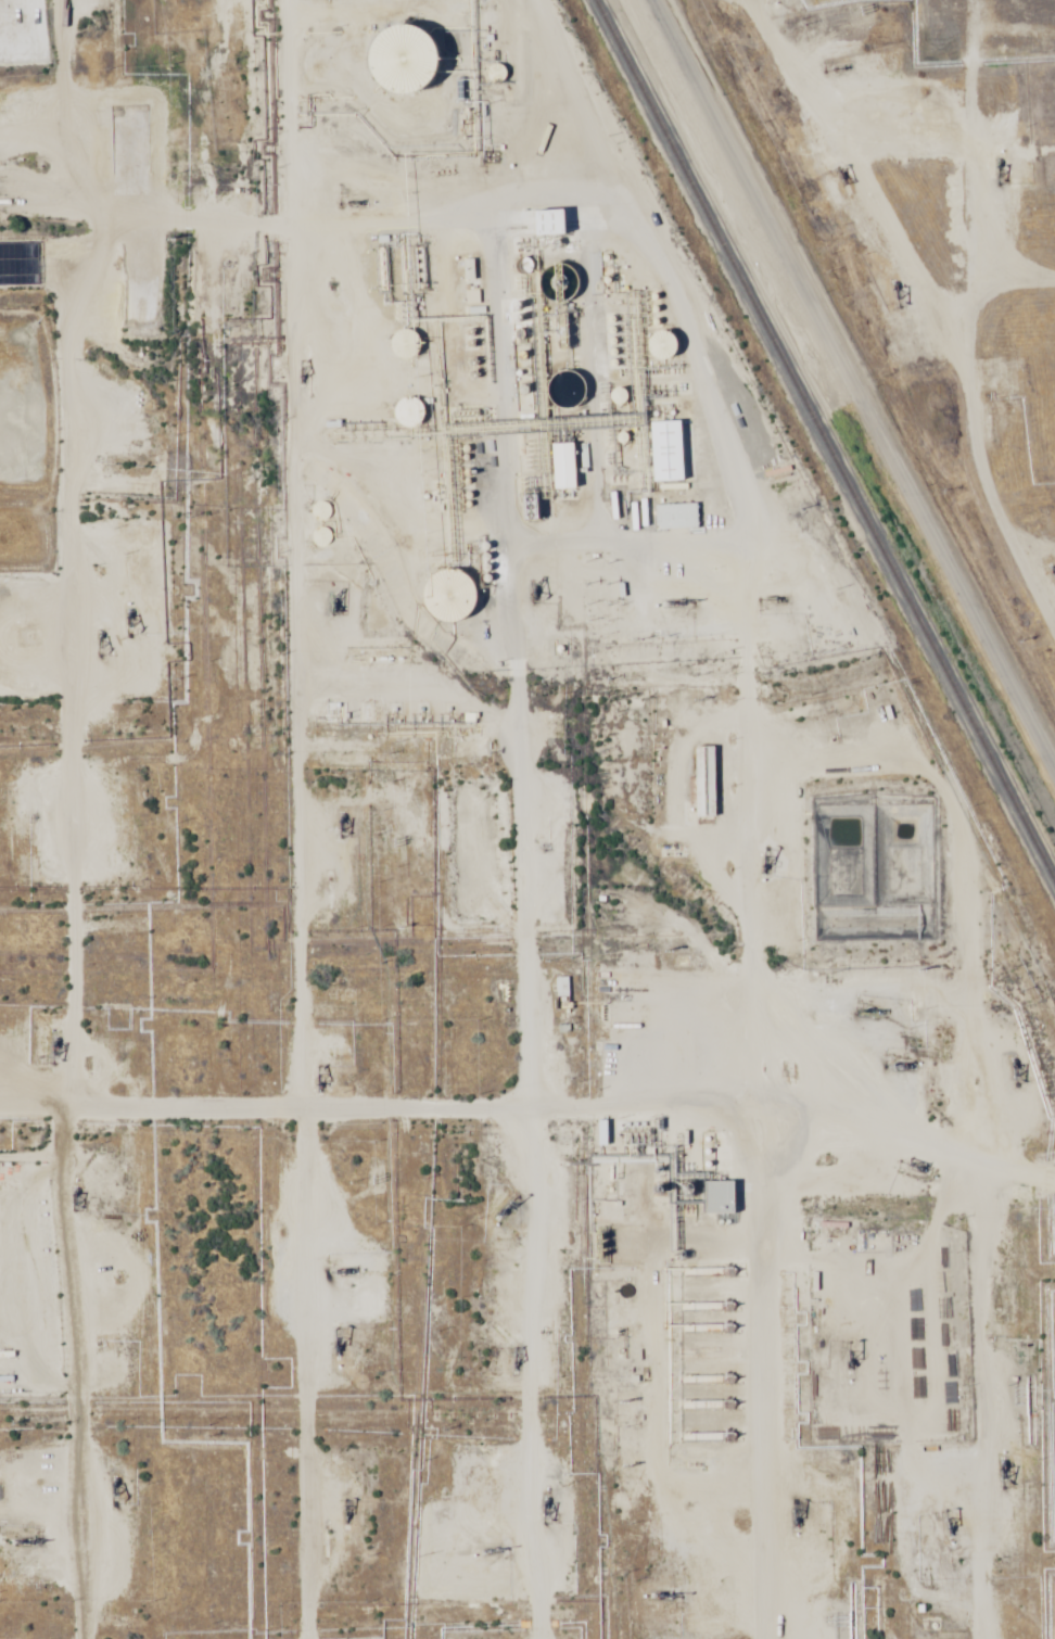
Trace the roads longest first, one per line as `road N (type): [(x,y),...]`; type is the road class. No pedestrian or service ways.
road 1 (track): [(0,237),(285,237),(496,247),(548,230),(571,247),(713,511),(730,608),(768,1146),(767,1638)]
road 2 (track): [(58,0),(68,1123),(48,1638)]
road 3 (track): [(296,1638),(307,1134),(283,0)]
road 4 (track): [(510,1638),(519,1134),(496,247)]
road 5 (track): [(942,1638),(942,1220),(963,1146),(925,998),(839,763),(748,614),(730,608)]
road 6 (track): [(963,1146),(0,1125)]
road 7 (tertiary): [(656,0),(1054,776)]
road 8 (track): [(1054,571),(999,454),(969,298),(981,167),(972,0)]
road 9 (track): [(872,0),(832,53),(832,156),(855,196),(867,282)]
road 10 (track): [(548,230),(422,0)]
road 11 (track): [(812,303),(867,282),(1054,302)]
road 12 (track): [(1054,1273),(993,1225),(942,1220)]

